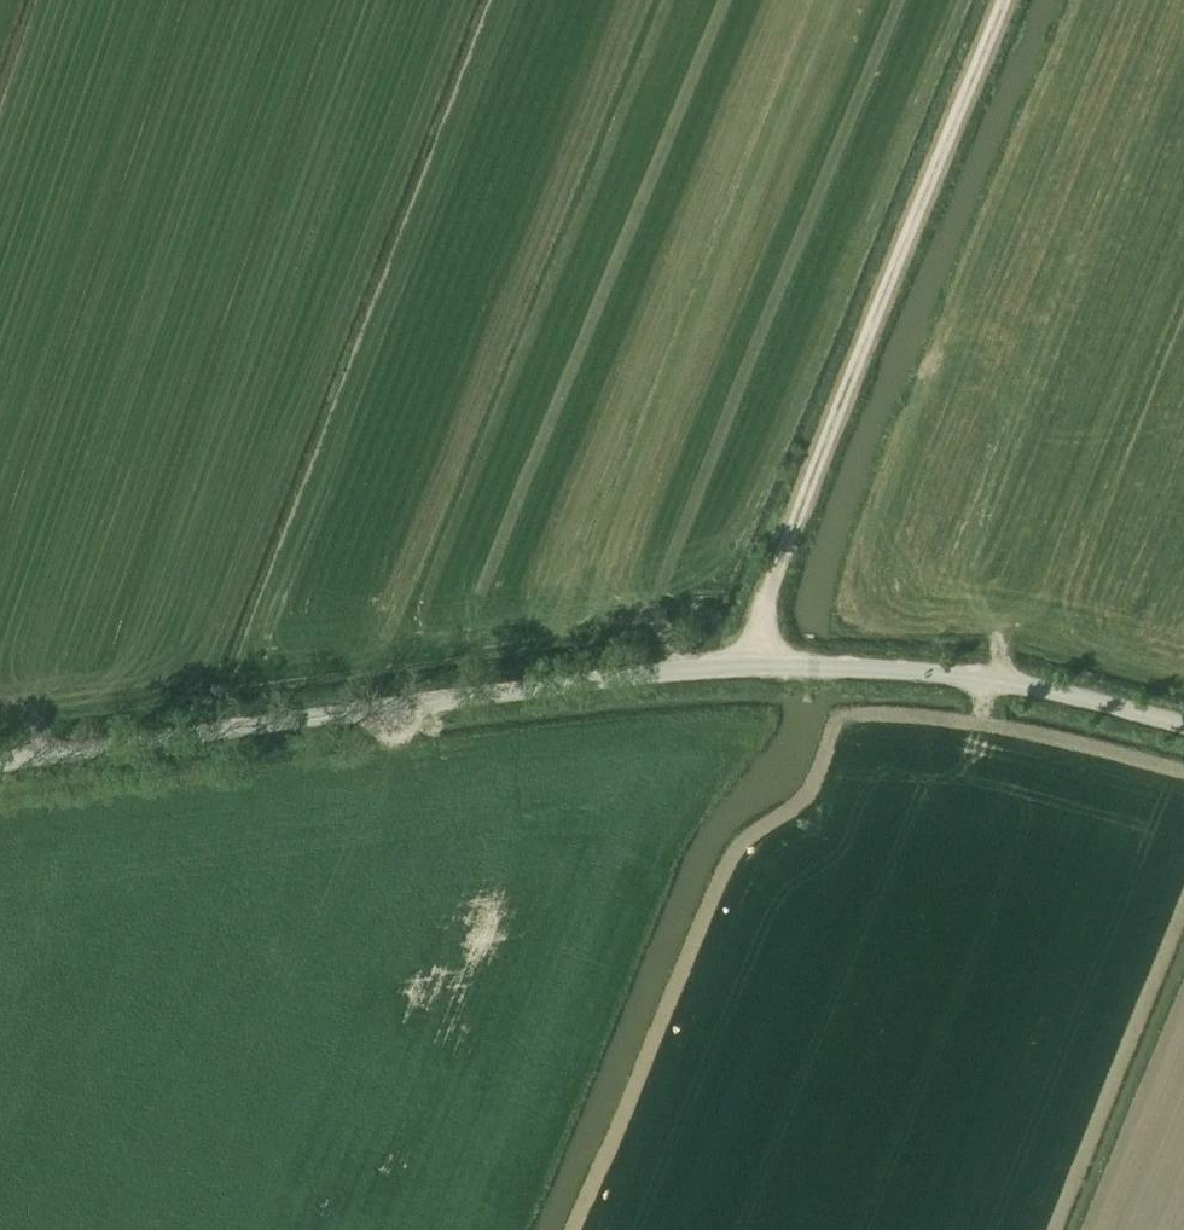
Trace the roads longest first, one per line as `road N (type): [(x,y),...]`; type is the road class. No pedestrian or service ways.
road 1 (unclassified): [(0,762),(756,663),(982,679),(1183,724)]
road 2 (track): [(756,663),(762,616),(1012,0)]
road 3 (track): [(961,742),(1006,630)]

